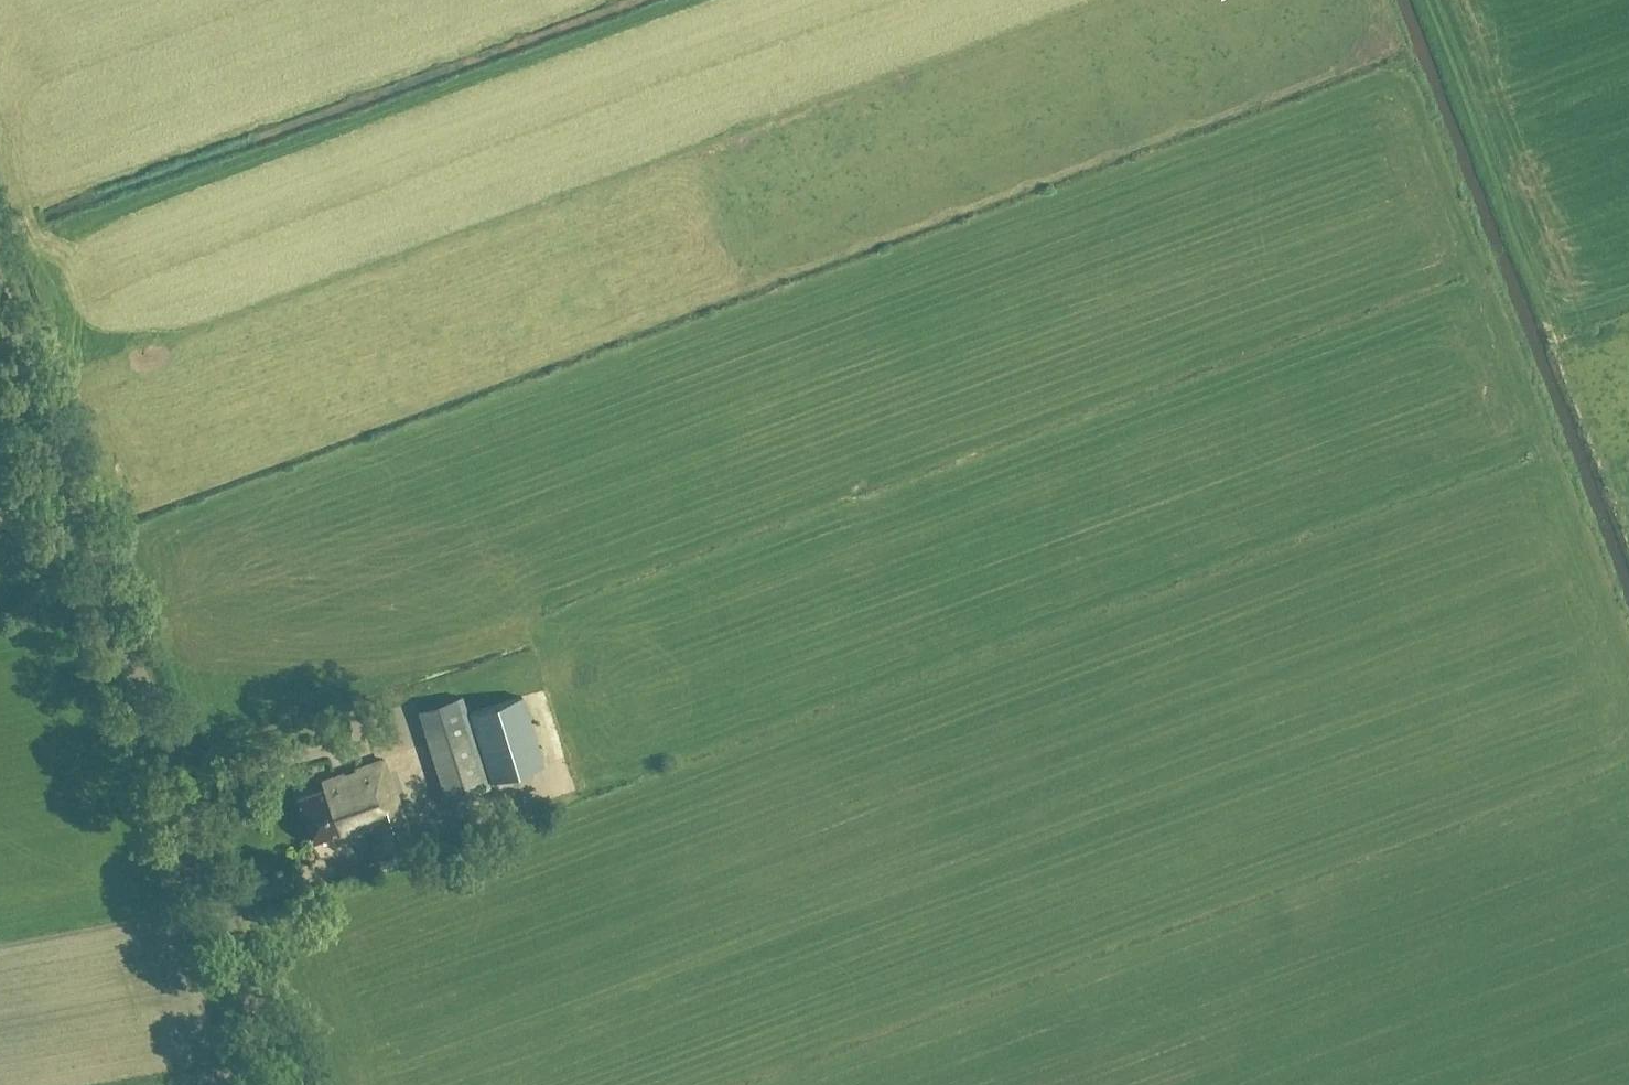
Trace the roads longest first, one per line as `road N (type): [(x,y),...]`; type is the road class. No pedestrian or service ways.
road 1 (unclassified): [(282,1084),(0,286)]

